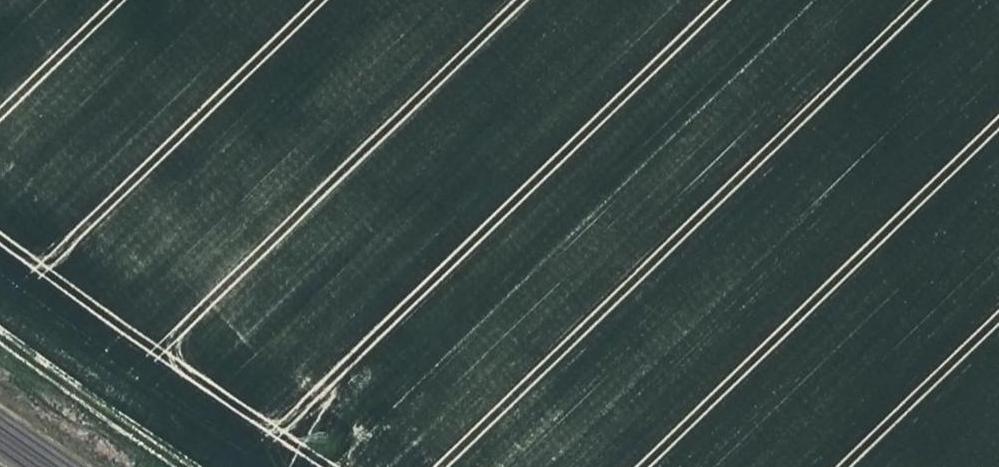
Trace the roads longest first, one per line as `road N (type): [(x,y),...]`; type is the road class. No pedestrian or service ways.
road 1 (track): [(0,332),(184,466)]

